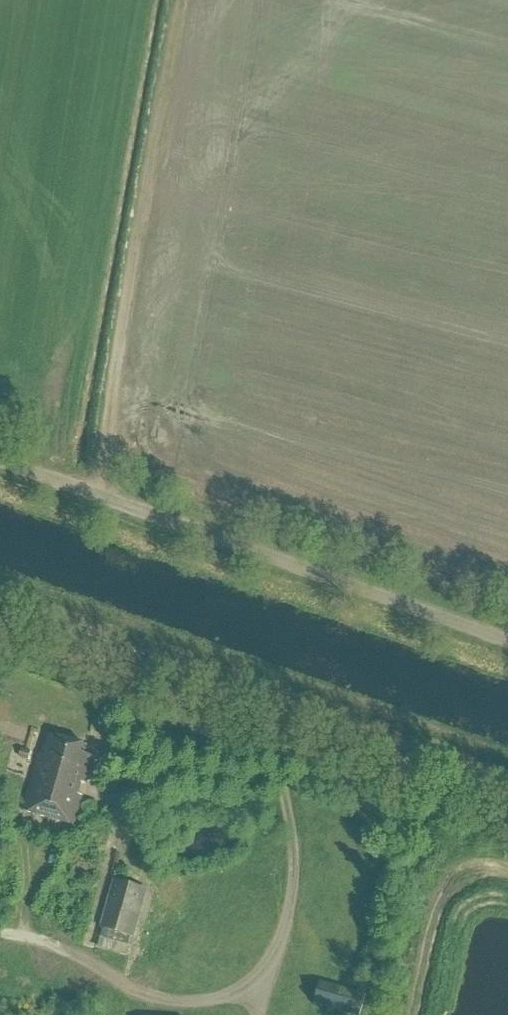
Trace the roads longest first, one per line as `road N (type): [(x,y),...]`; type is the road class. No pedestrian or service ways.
road 1 (unclassified): [(507,641),(0,460)]
road 2 (tertiary): [(507,789),(0,609)]

